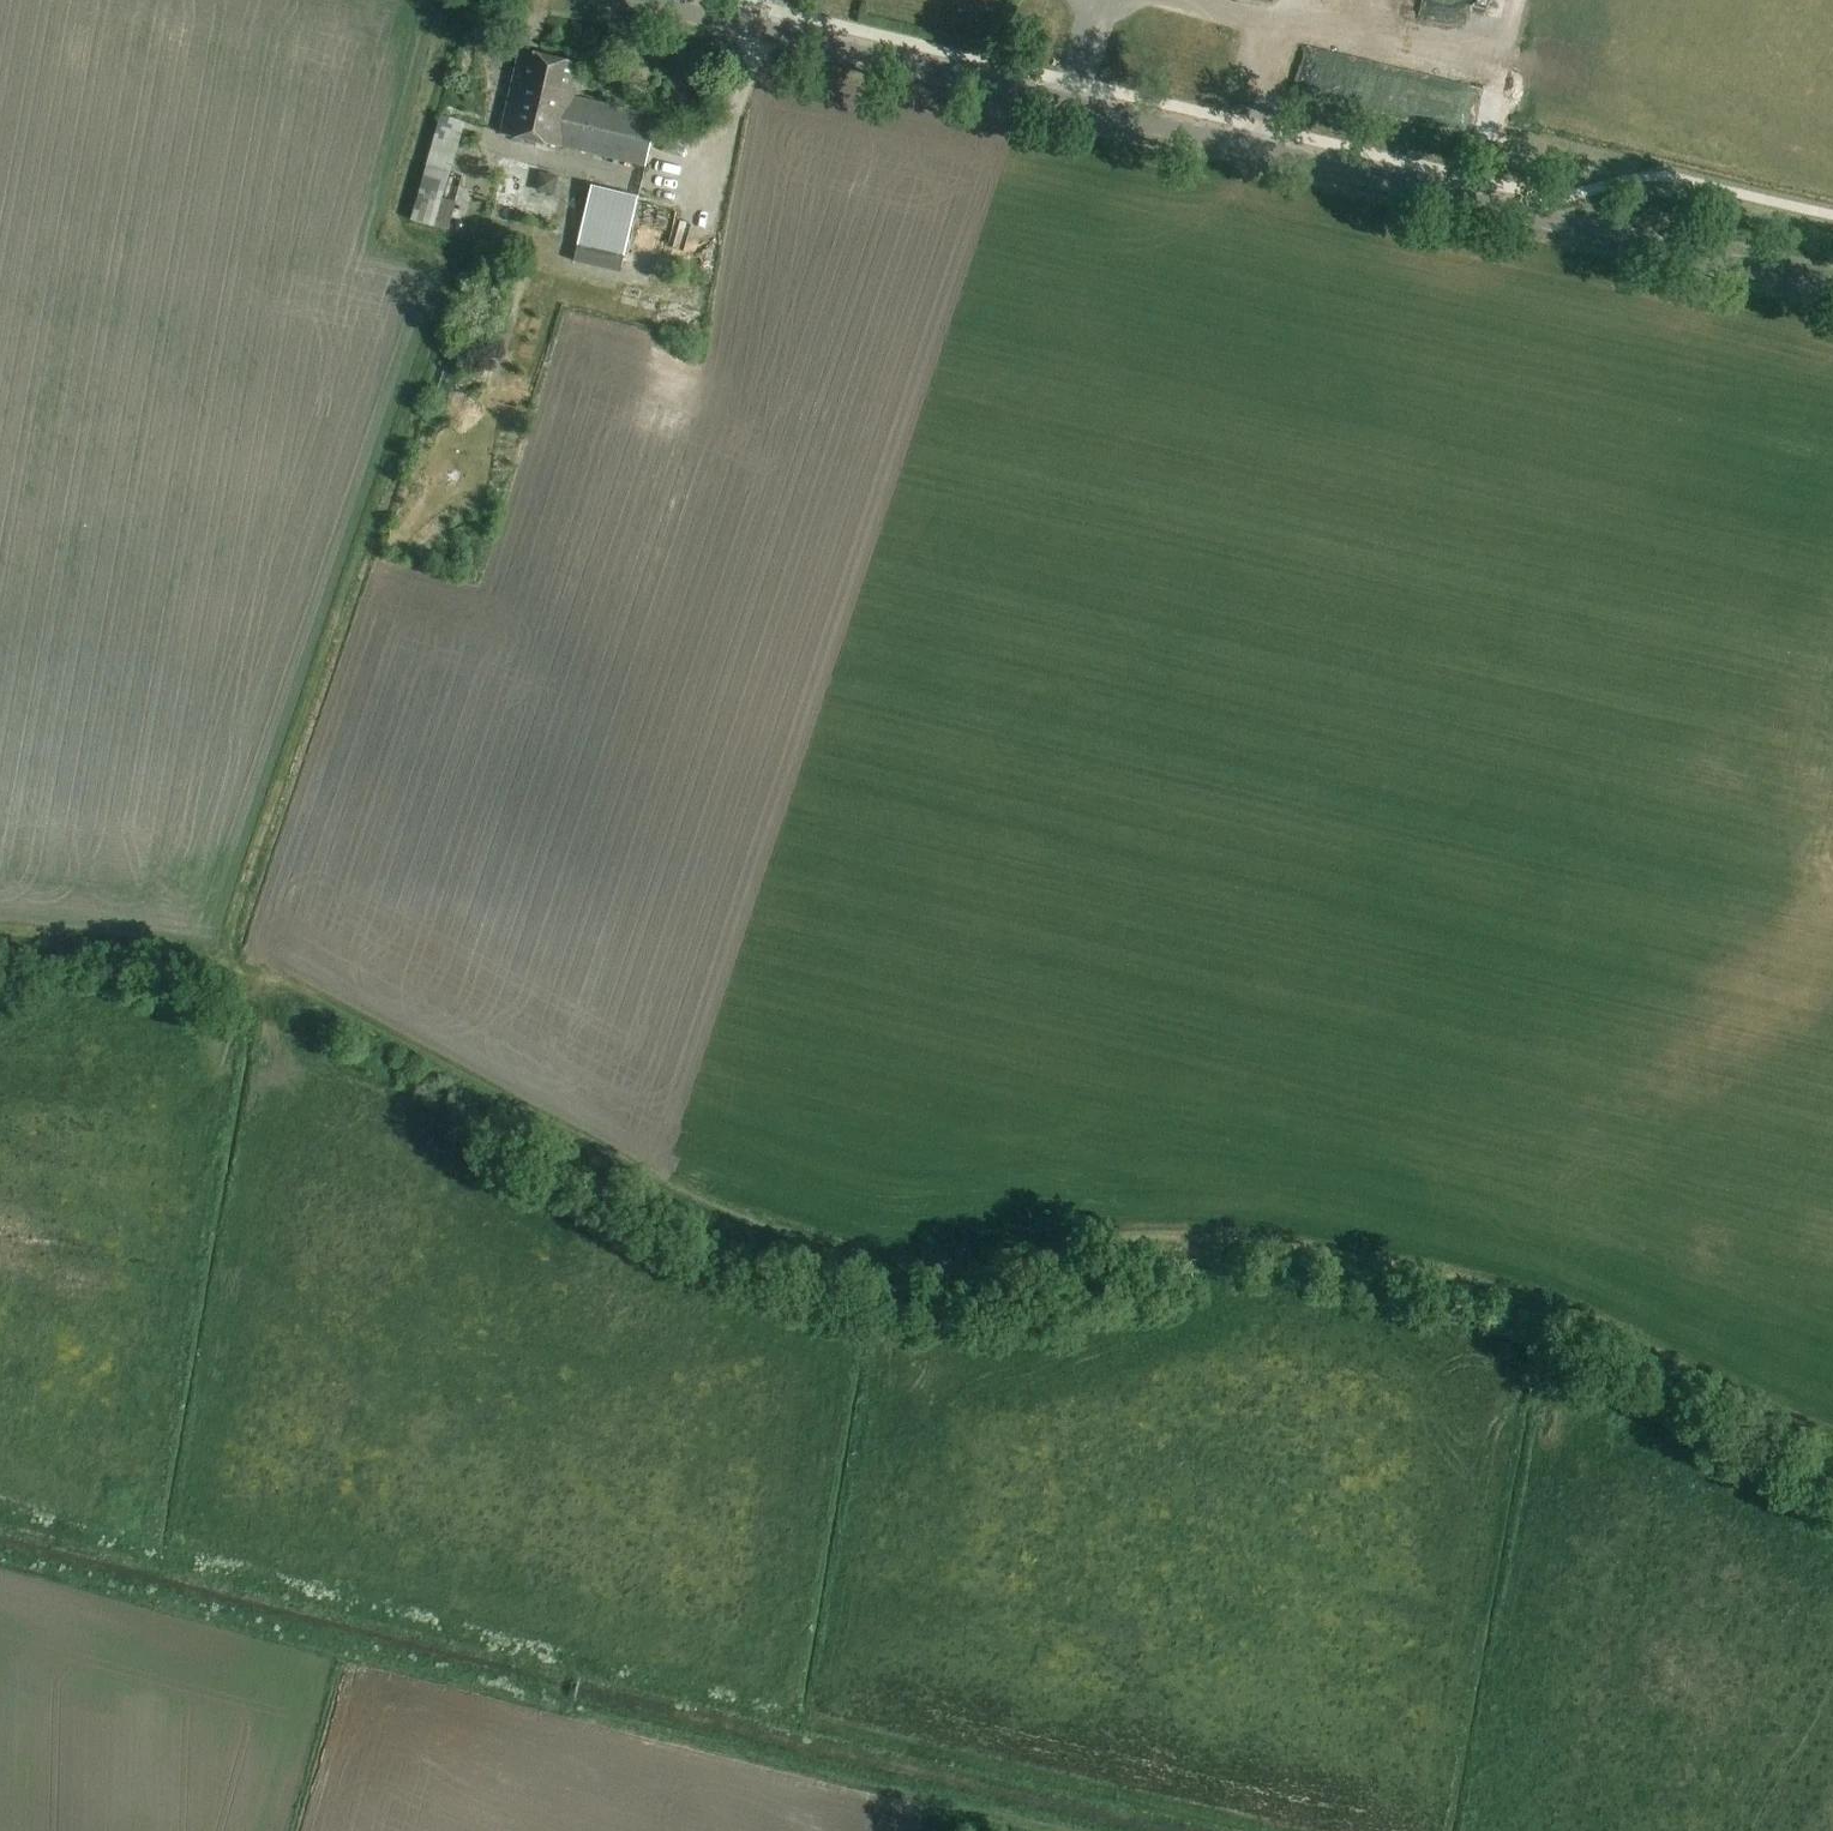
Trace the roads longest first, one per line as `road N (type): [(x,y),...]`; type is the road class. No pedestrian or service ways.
road 1 (track): [(1832,1448),(1536,1296),(1377,1256),(1206,1227),(866,1239),(802,1226),(734,1203),(326,992),(107,924),(0,915)]
road 2 (tertiary): [(1832,287),(631,0)]

